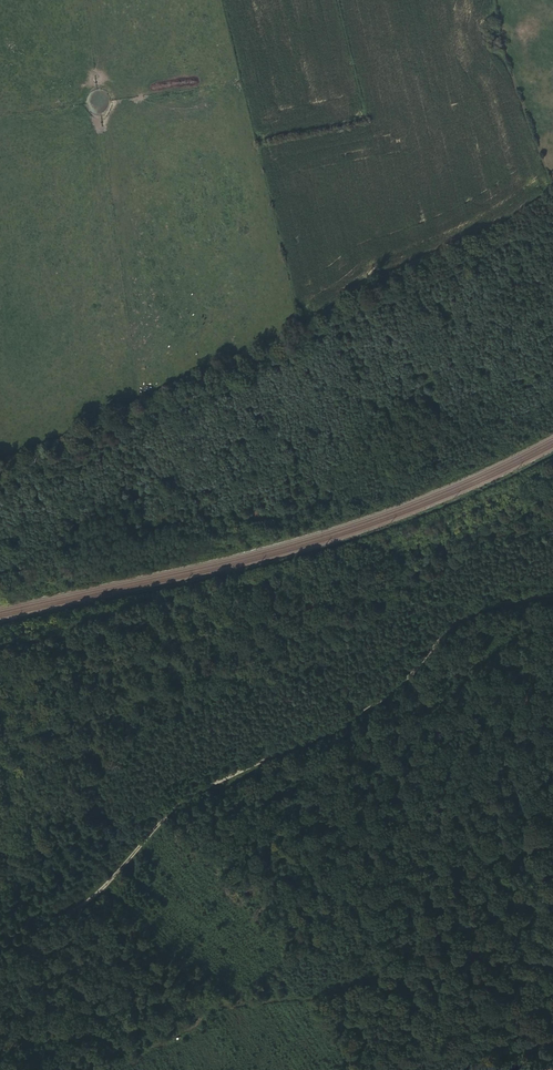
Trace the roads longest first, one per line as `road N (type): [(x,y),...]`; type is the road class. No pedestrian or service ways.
road 1 (track): [(0,943),(88,897),(194,789),(351,717),(456,619),(552,593)]

